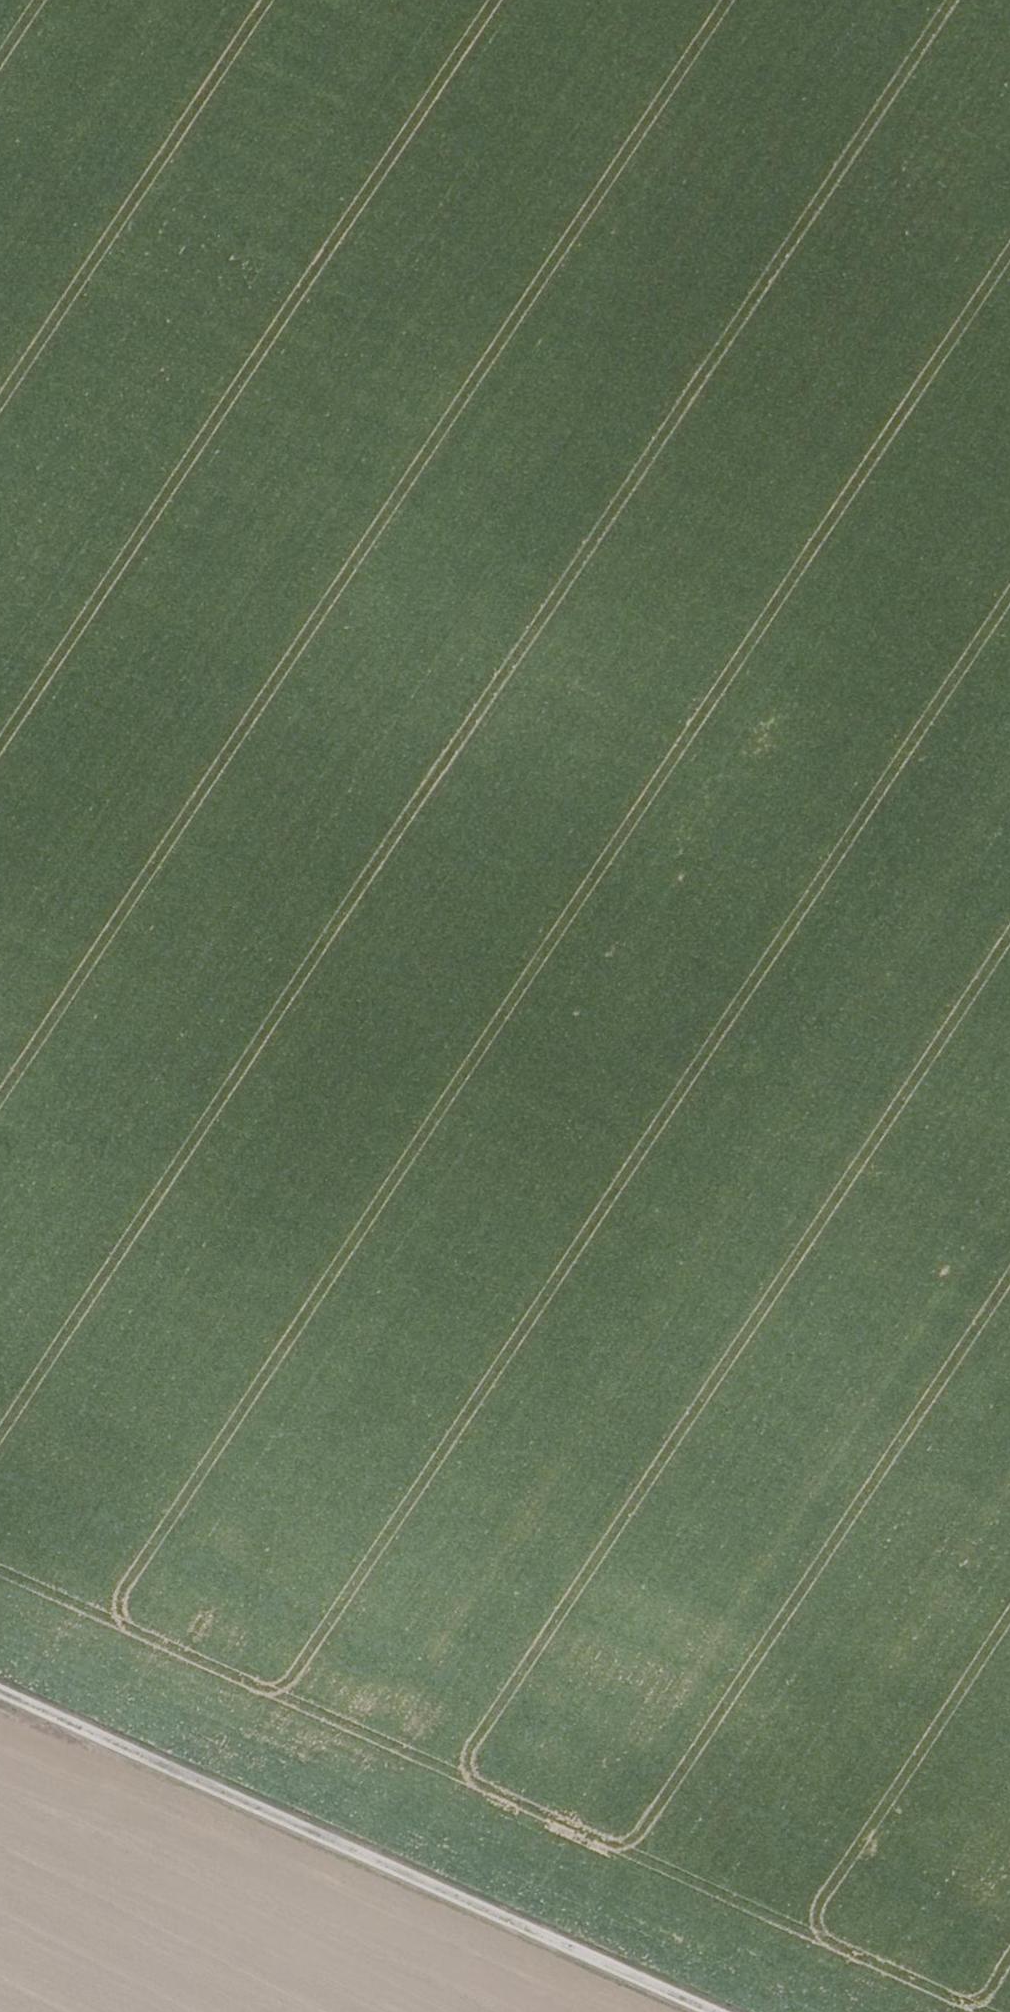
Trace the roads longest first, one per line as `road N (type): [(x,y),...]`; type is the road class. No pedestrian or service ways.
road 1 (track): [(716,2011),(0,1685)]

